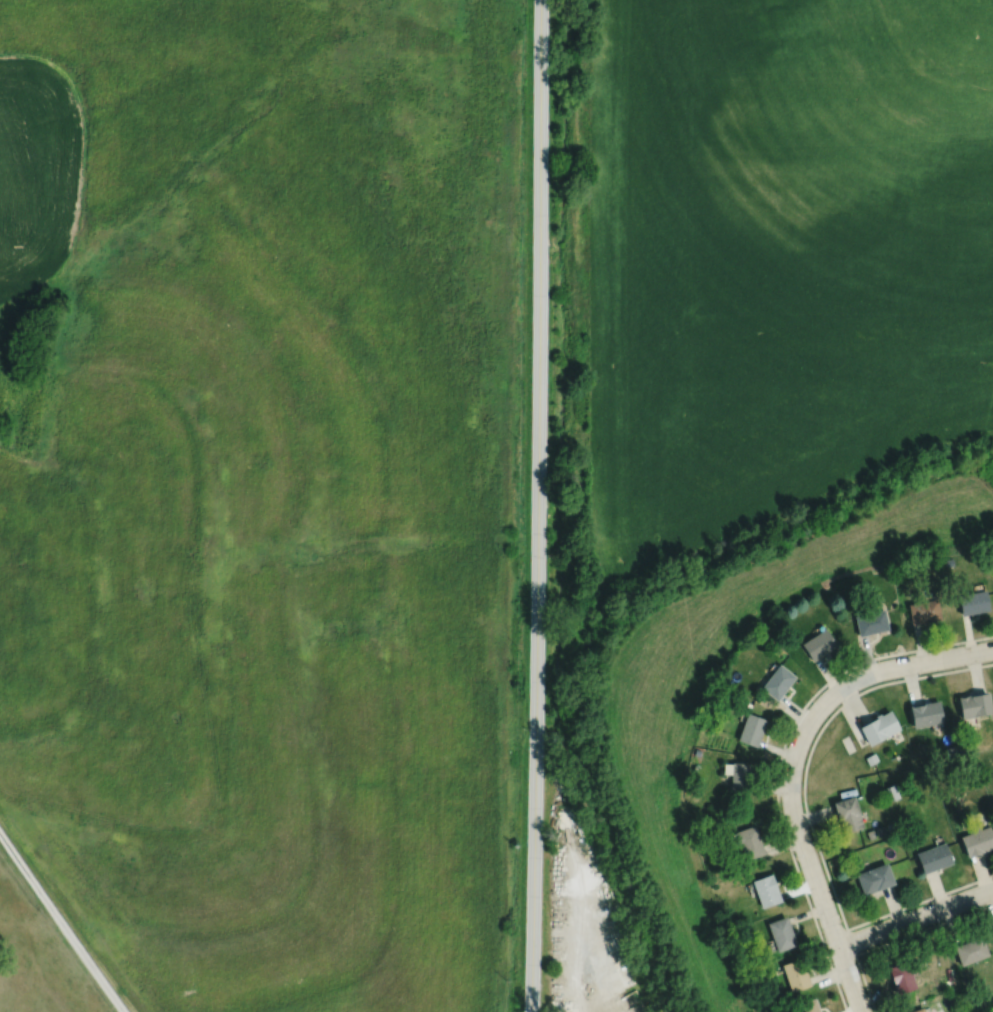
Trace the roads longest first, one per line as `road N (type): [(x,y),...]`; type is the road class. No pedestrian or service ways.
road 1 (tertiary): [(540,0),(530,1011)]
road 2 (residential): [(992,651),(857,682),(824,703),(806,728),(794,755),(793,813),(842,947)]
road 3 (residential): [(0,834),(123,1011)]
road 4 (residential): [(842,947),(992,891)]

